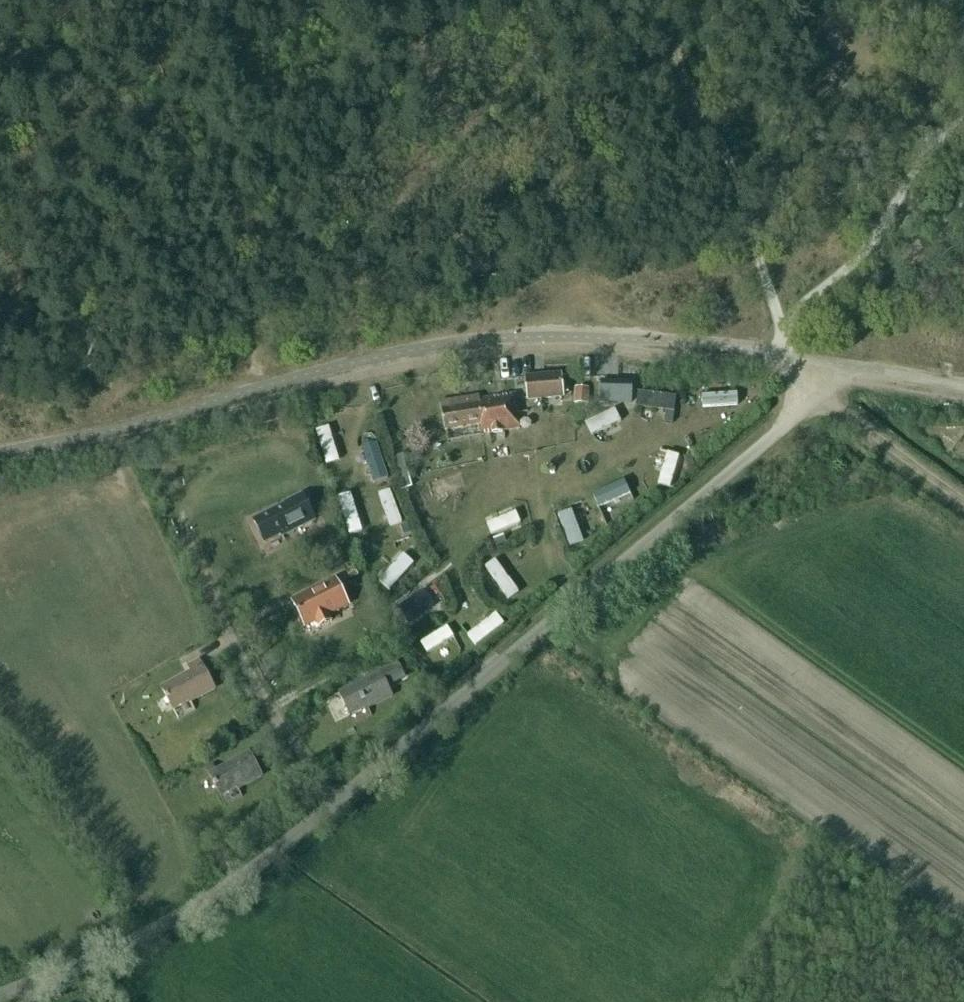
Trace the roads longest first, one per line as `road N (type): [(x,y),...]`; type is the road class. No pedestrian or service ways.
road 1 (unclassified): [(34,981),(123,946),(267,856),(852,368)]
road 2 (track): [(963,400),(775,366),(511,348),(372,372),(0,464)]
road 3 (track): [(417,166),(473,115),(546,19),(575,0)]
road 4 (track): [(372,372),(350,287),(363,244),(417,166)]
road 5 (track): [(963,499),(819,397)]

